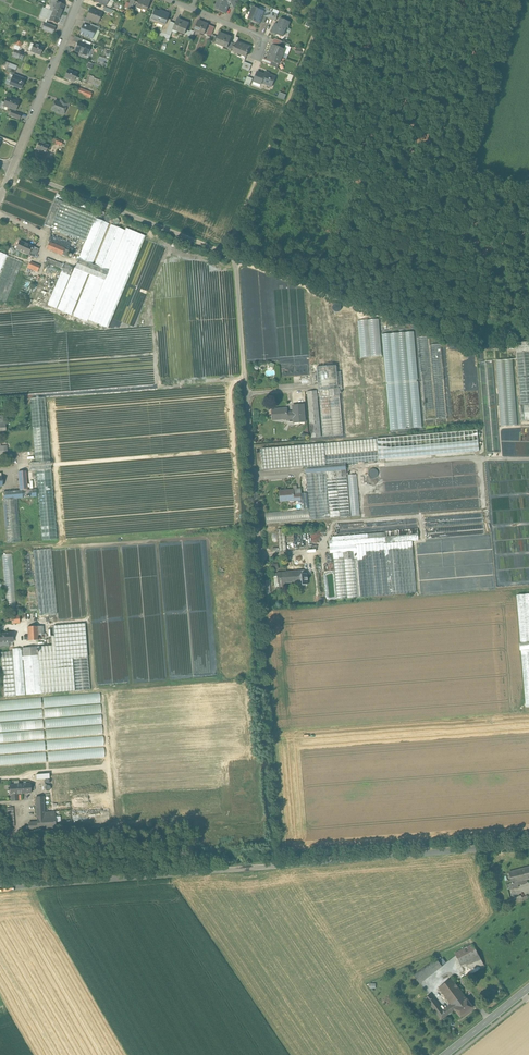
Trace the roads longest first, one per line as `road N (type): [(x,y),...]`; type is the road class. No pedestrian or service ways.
road 1 (unclassified): [(260,569),(235,263),(13,166)]
road 2 (unclassified): [(0,888),(528,845)]
road 3 (track): [(285,865),(260,569)]
road 4 (residential): [(13,166),(79,0)]
road 5 (residential): [(170,0),(264,38),(258,55)]

